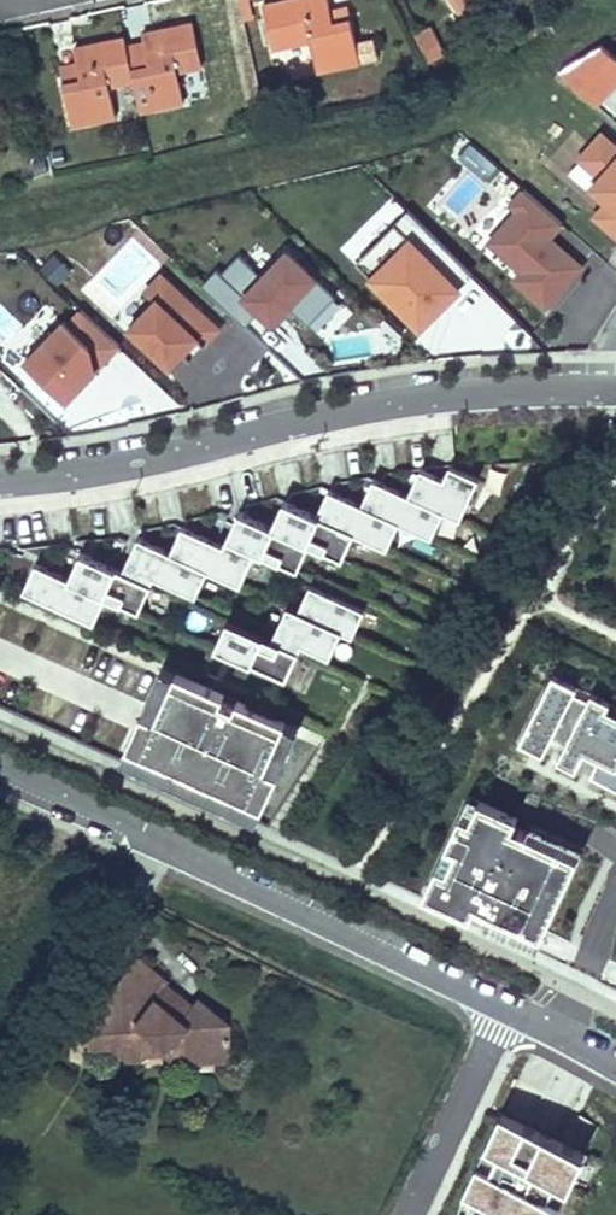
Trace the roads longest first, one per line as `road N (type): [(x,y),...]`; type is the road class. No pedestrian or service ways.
road 1 (unclassified): [(615,391),(445,397),(99,474),(0,484)]
road 2 (residential): [(0,774),(507,1012)]
road 3 (residential): [(409,1214),(507,1012)]
road 4 (residential): [(507,1012),(615,1071)]

